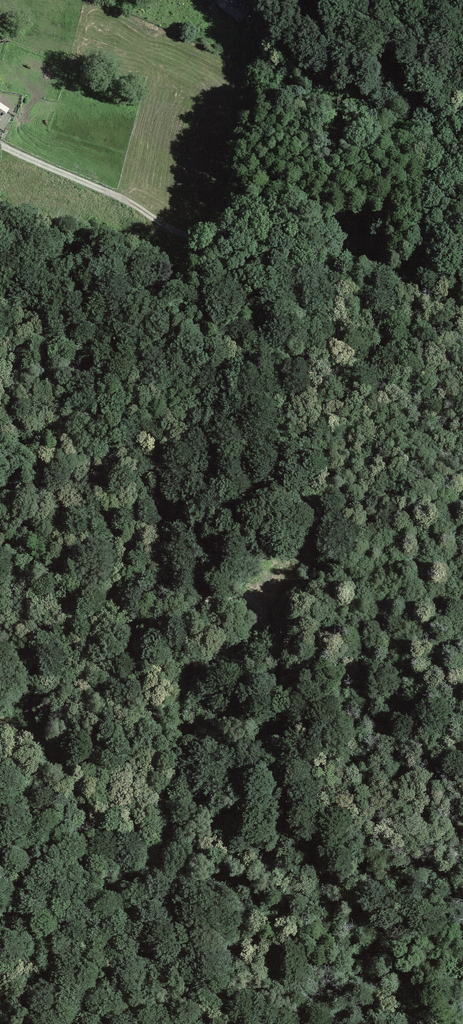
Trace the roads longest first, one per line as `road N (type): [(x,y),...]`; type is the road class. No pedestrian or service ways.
road 1 (track): [(200,666),(176,733),(165,849),(150,868),(136,870),(118,859),(56,758),(0,725)]
road 2 (track): [(205,243),(311,272),(462,273)]
road 3 (track): [(131,616),(180,615),(231,593),(257,599),(263,623),(256,633),(200,666)]
road 4 (track): [(0,143),(205,243)]
road 5 (track): [(0,537),(131,616)]

